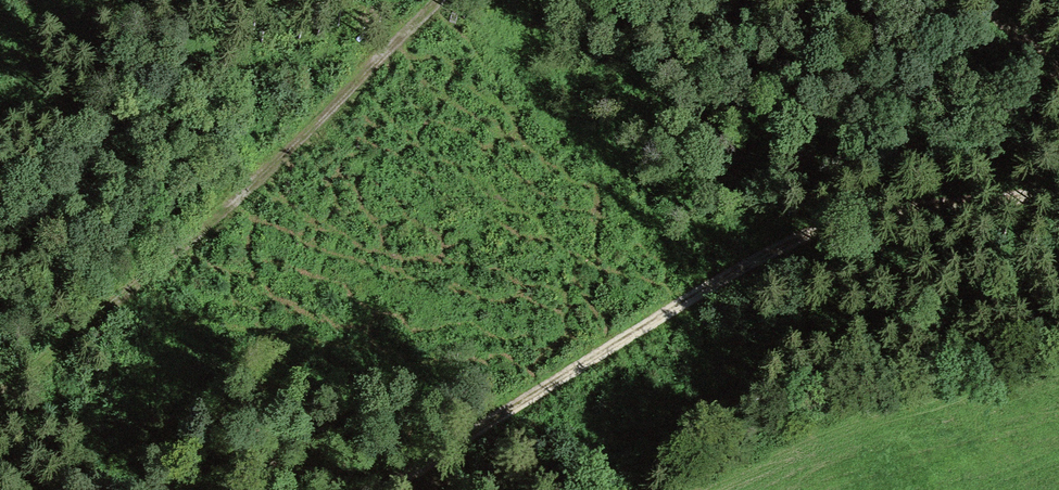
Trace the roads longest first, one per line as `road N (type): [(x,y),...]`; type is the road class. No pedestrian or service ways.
road 1 (track): [(375,489),(677,302),(856,221),(1058,193)]
road 2 (track): [(423,0),(220,214),(21,396)]

